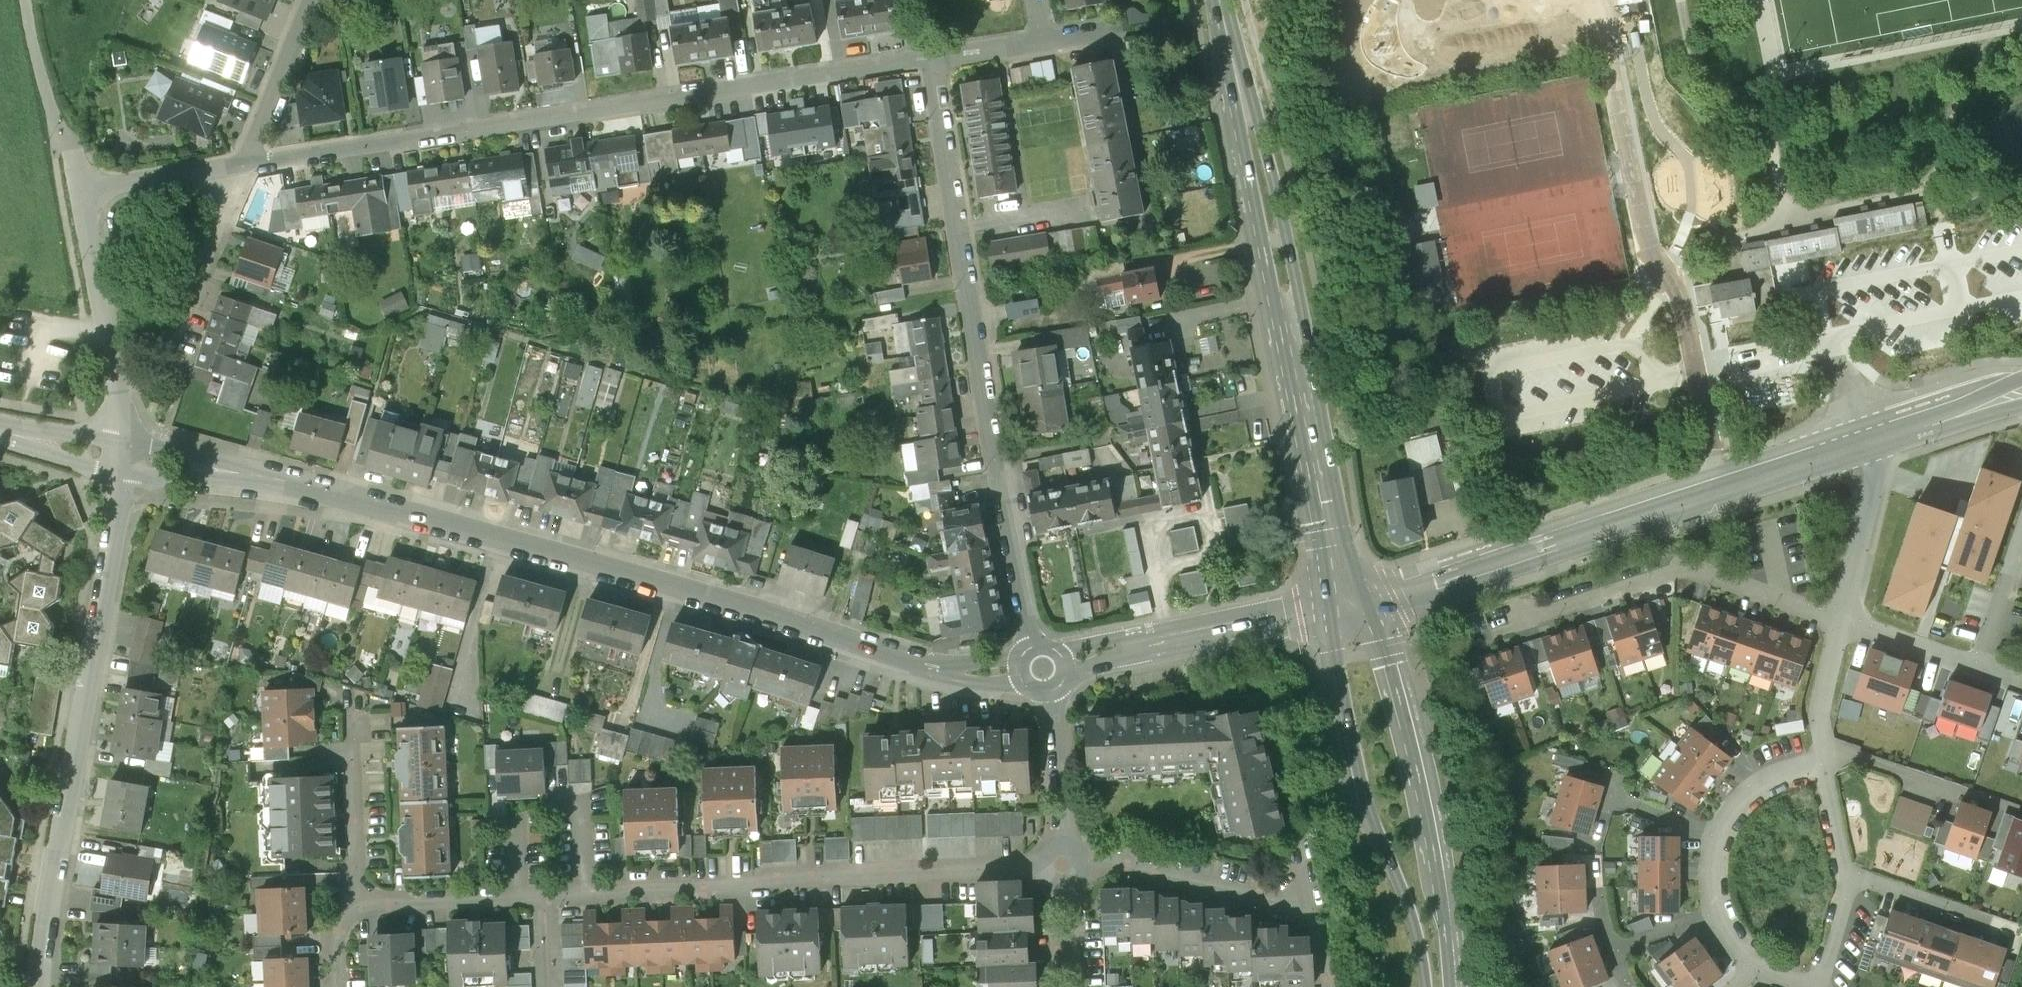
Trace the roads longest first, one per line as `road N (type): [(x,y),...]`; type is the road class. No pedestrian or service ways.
road 1 (tertiary): [(1043,668),(940,668),(413,515),(123,456)]
road 2 (residential): [(248,161),(935,55)]
road 3 (residential): [(935,55),(1030,637),(1043,668)]
road 4 (primary): [(1347,604),(1219,0)]
road 5 (residential): [(1347,604),(1865,439)]
road 6 (residential): [(40,986),(123,456)]
road 7 (residential): [(549,893),(761,884),(792,873),(1033,867)]
road 8 (primary): [(1454,986),(1410,740),(1380,648),(1347,604)]
road 9 (primary): [(1347,604),(1338,657),(1366,795),(1413,914),(1427,986)]
road 10 (residential): [(1514,612),(1700,567),(1843,619)]
road 11 (tertiary): [(1347,604),(1043,668)]
road 12 (residential): [(123,456),(79,185)]
road 13 (residential): [(181,368),(212,249),(248,161)]
road 14 (residential): [(1091,860),(1289,902)]
road 15 (unclassified): [(25,0),(79,185)]
road 16 (residential): [(1843,619),(1873,479),(1865,439)]
road 17 (residential): [(368,898),(549,893)]
road 18 (residential): [(368,898),(354,718)]
road 19 (residential): [(248,161),(310,0)]
road 20 (residential): [(79,185),(248,161)]
road 21 (residential): [(1043,668),(1055,701),(1065,835)]
road 22 (residential): [(1865,439),(2021,391)]
road 23 (residential): [(1843,619),(1982,670)]
road 24 (residential): [(1826,763),(1824,699),(1843,619)]
road 25 (residential): [(1848,879),(1984,914)]
road 26 (residential): [(1826,763),(1755,786),(1710,831)]
road 27 (residential): [(1982,670),(2021,541)]
road 28 (tertiary): [(123,456),(0,432)]

